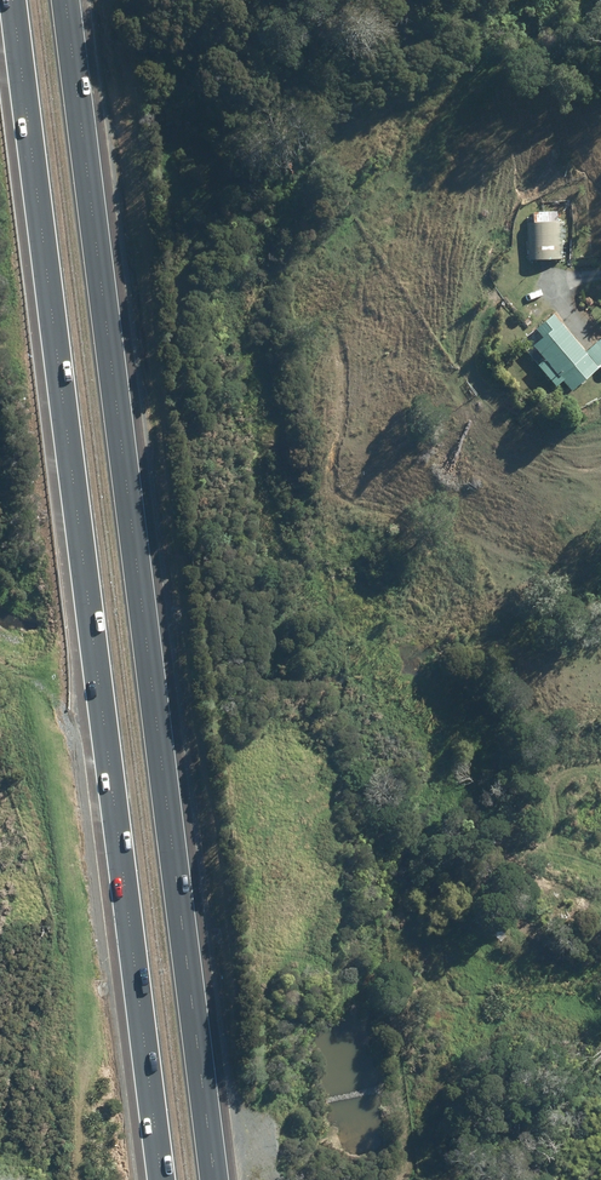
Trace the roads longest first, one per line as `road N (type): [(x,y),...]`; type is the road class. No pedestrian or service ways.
road 1 (motorway): [(66,0),(215,1179)]
road 2 (motorway): [(162,1179),(13,0)]
road 3 (track): [(269,988),(257,1140),(275,1179)]

